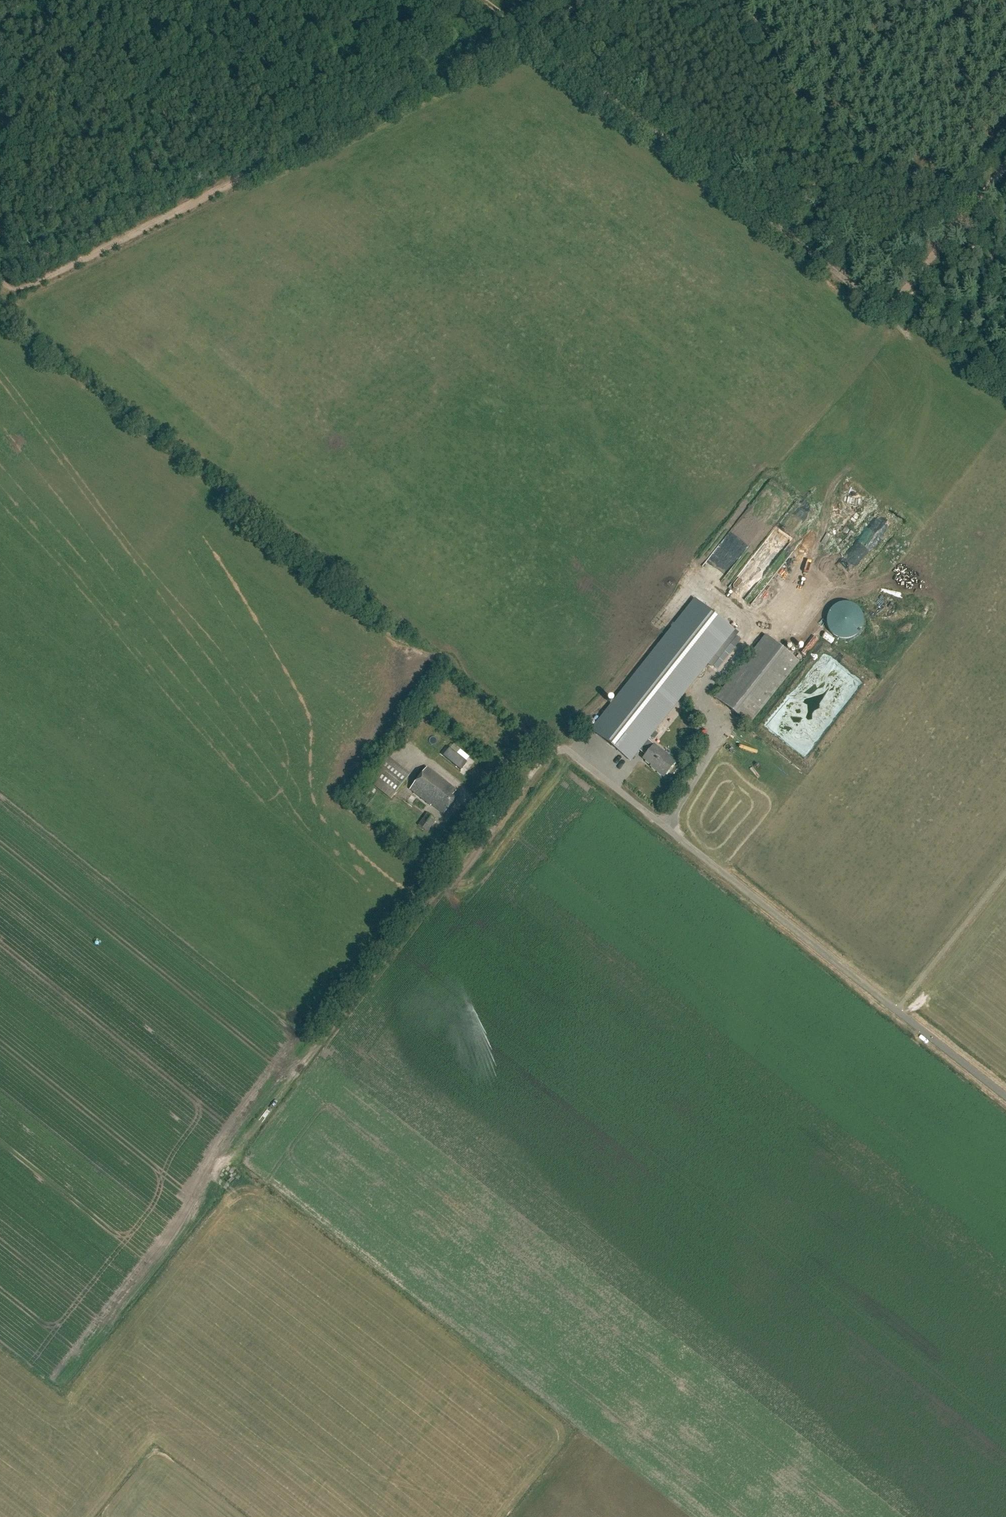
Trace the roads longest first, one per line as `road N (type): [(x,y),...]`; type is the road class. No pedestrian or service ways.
road 1 (unclassified): [(1005,1097),(572,753),(544,758),(491,826)]
road 2 (track): [(529,34),(887,306),(898,303),(1005,164)]
road 3 (track): [(0,284),(26,287),(529,34)]
road 4 (track): [(491,826),(237,1152)]

